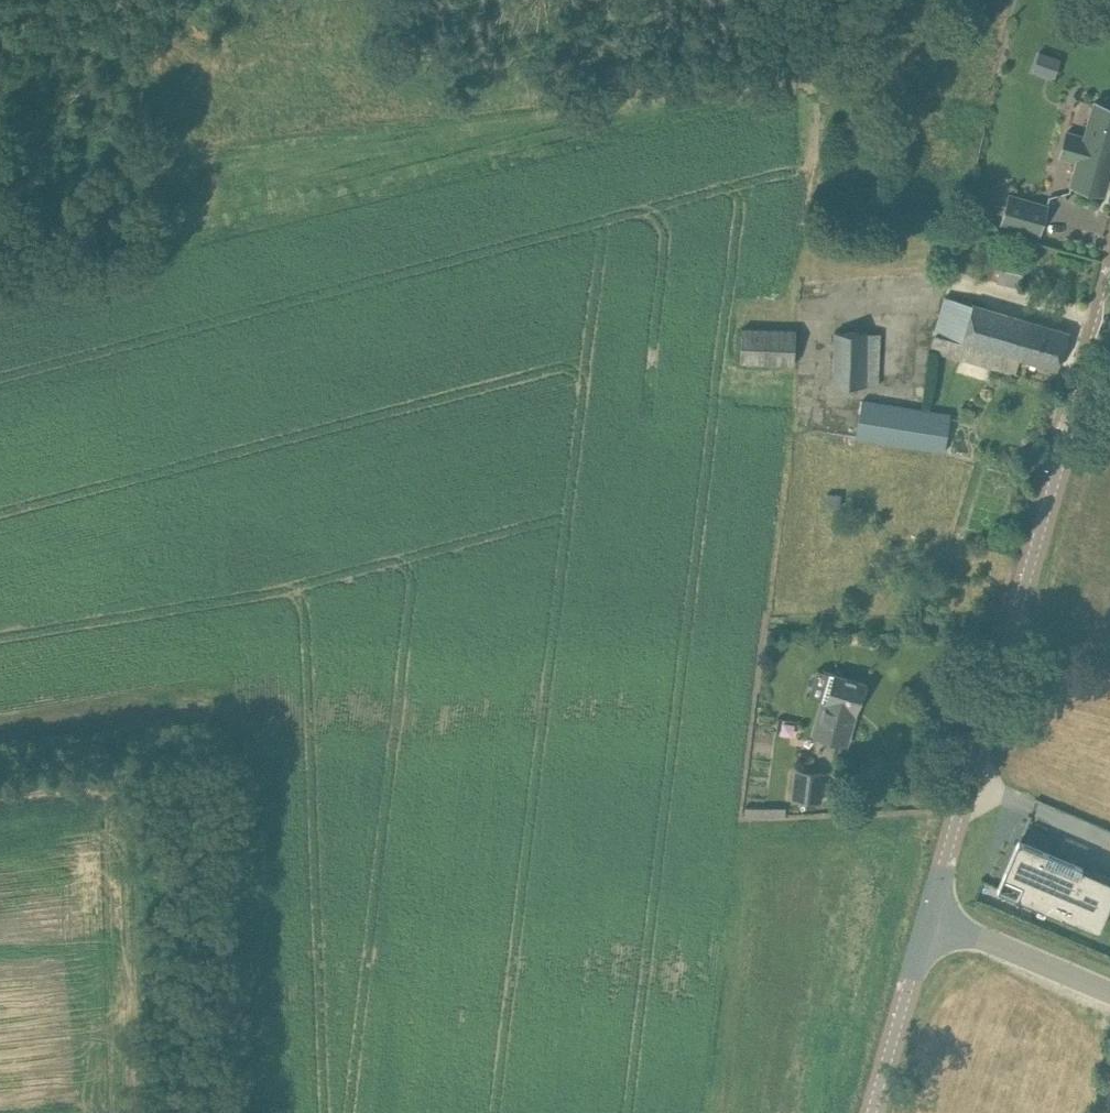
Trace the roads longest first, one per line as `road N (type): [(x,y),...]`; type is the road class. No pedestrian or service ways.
road 1 (unclassified): [(926,917),(1109,290)]
road 2 (unclassified): [(871,1112),(926,917)]
road 3 (unclassified): [(1109,992),(926,917)]

